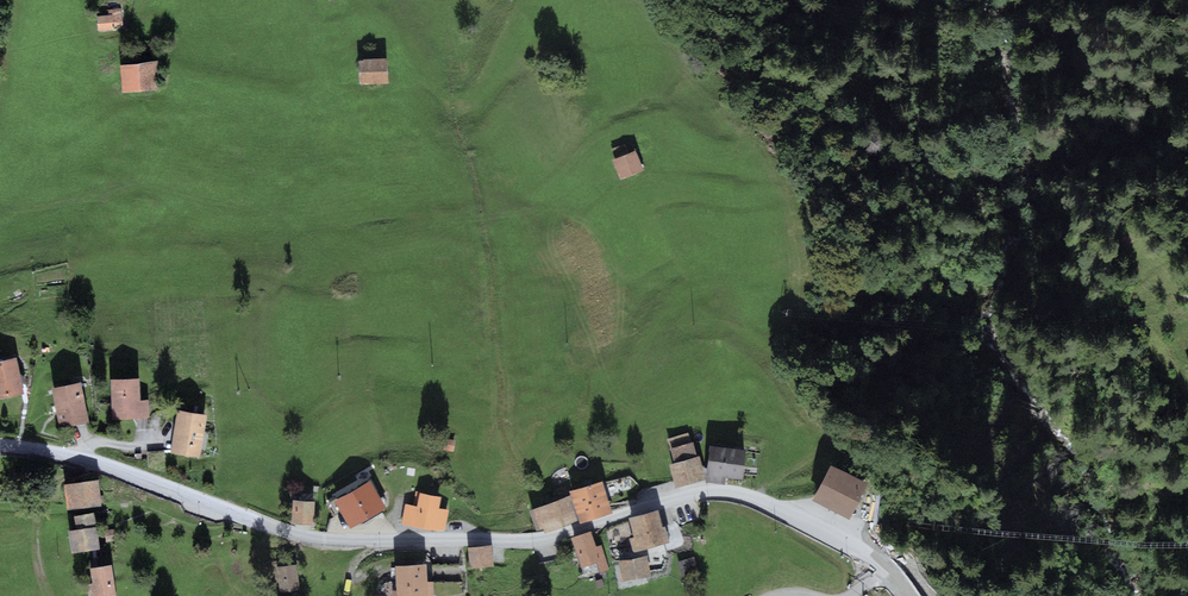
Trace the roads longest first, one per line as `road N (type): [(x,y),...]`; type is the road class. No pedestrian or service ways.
road 1 (tertiary): [(0,446),(69,456),(289,532),(347,541),(544,540),(686,497),(729,492),(758,499),(878,565)]

